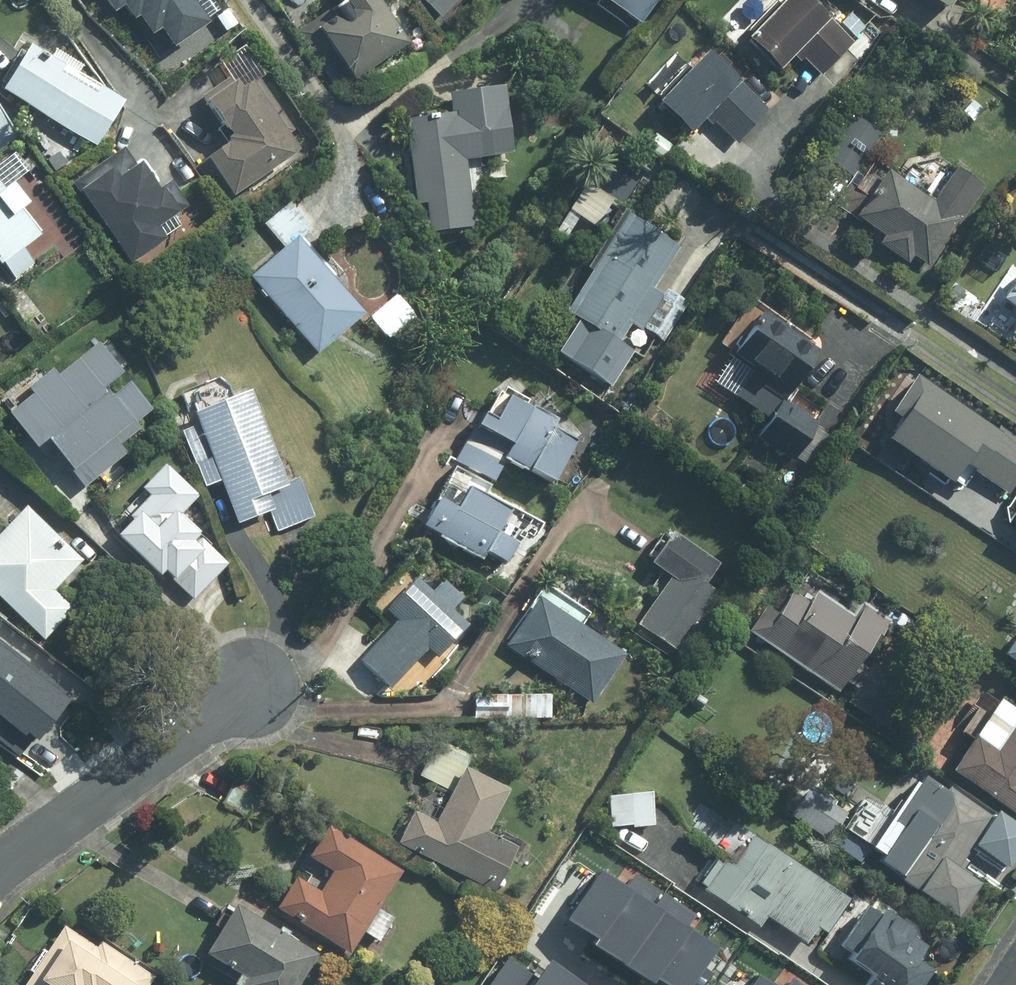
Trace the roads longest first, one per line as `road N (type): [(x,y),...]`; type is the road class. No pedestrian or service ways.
road 1 (residential): [(251,695),(0,866)]

